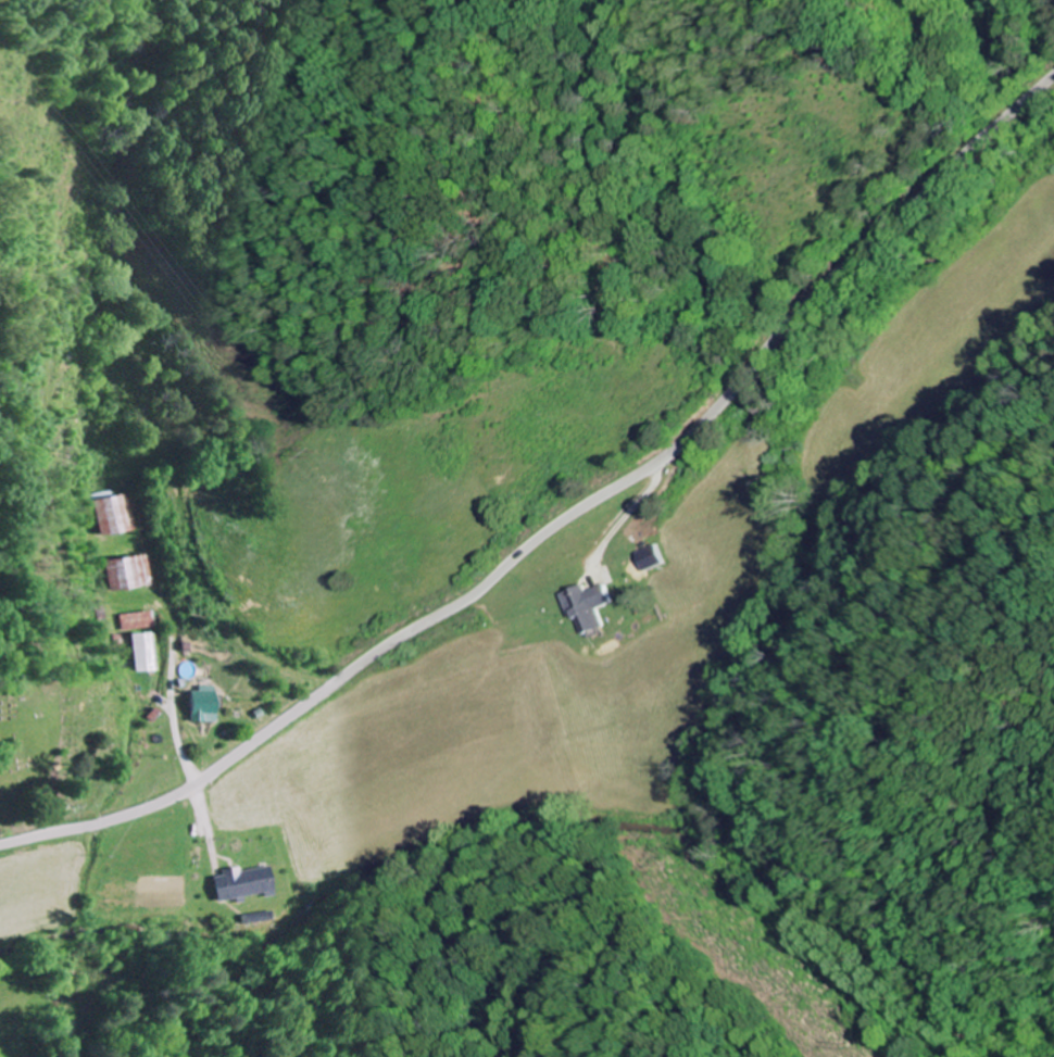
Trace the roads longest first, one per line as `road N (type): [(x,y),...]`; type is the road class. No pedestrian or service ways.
road 1 (secondary): [(1053,83),(837,279),(669,455),(202,780),(120,817),(0,845)]
road 2 (residential): [(766,352),(796,377),(746,436),(771,499),(663,816)]

